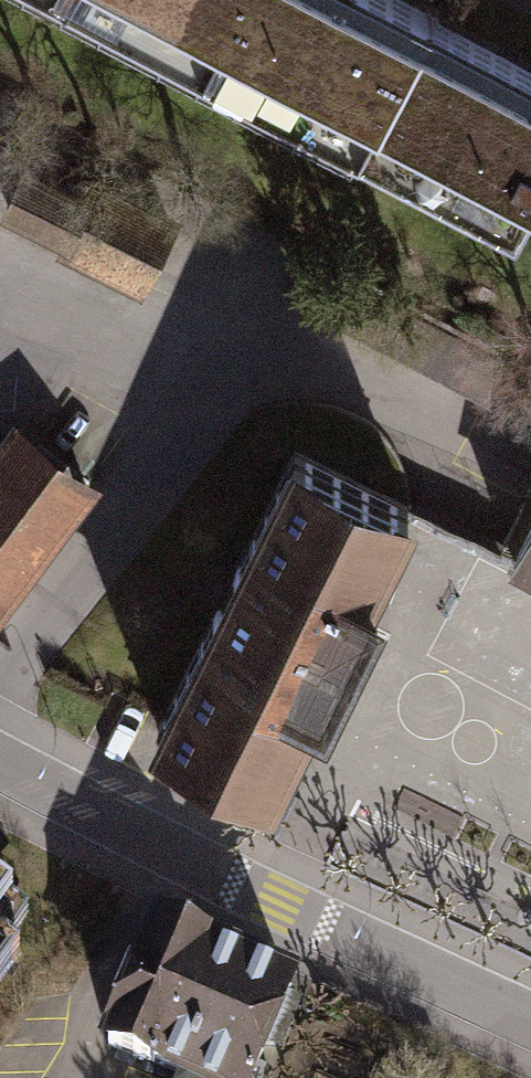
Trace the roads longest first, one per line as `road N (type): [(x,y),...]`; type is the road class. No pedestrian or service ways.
road 1 (residential): [(0,756),(277,905),(530,1022)]

